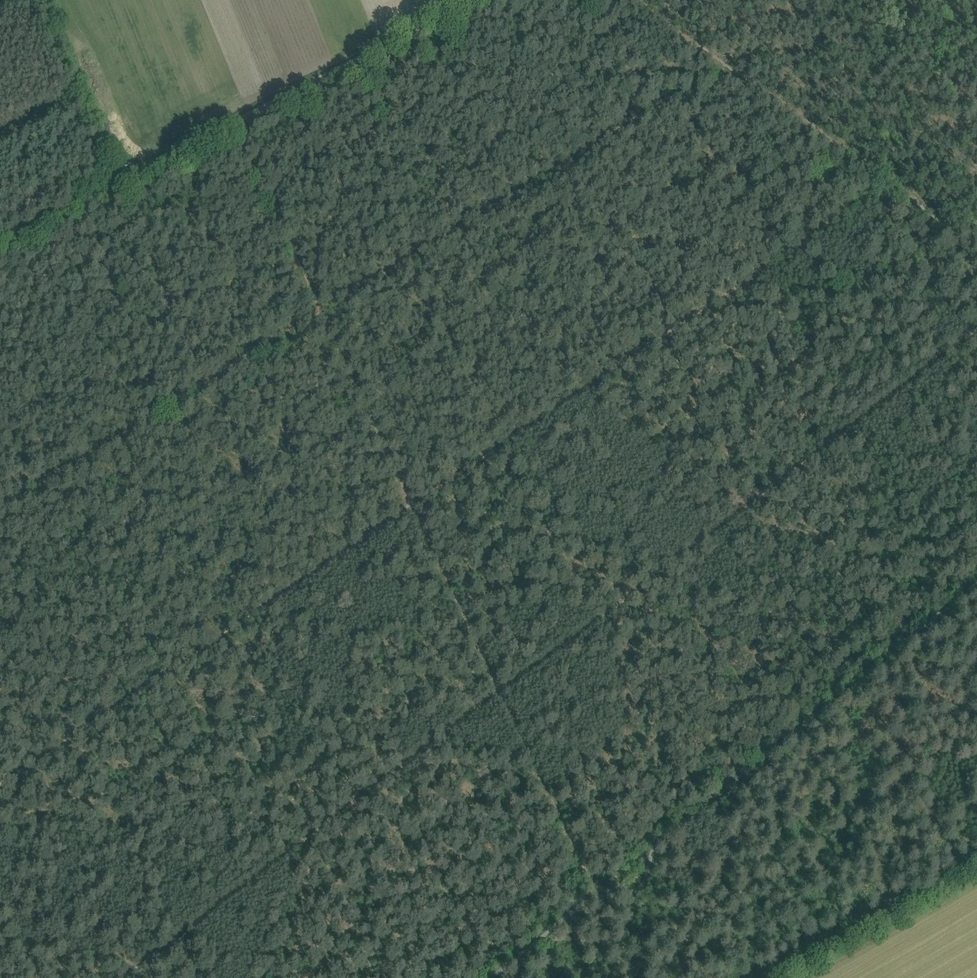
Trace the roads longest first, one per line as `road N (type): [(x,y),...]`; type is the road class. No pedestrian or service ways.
road 1 (track): [(125,977),(976,334)]
road 2 (track): [(892,180),(414,502)]
road 3 (track): [(414,502),(0,786)]
road 4 (track): [(414,502),(594,897)]
road 5 (track): [(234,122),(414,502)]
road 6 (track): [(647,0),(976,241)]
road 7 (track): [(234,122),(481,0)]
road 8 (track): [(0,255),(49,219),(234,122)]

